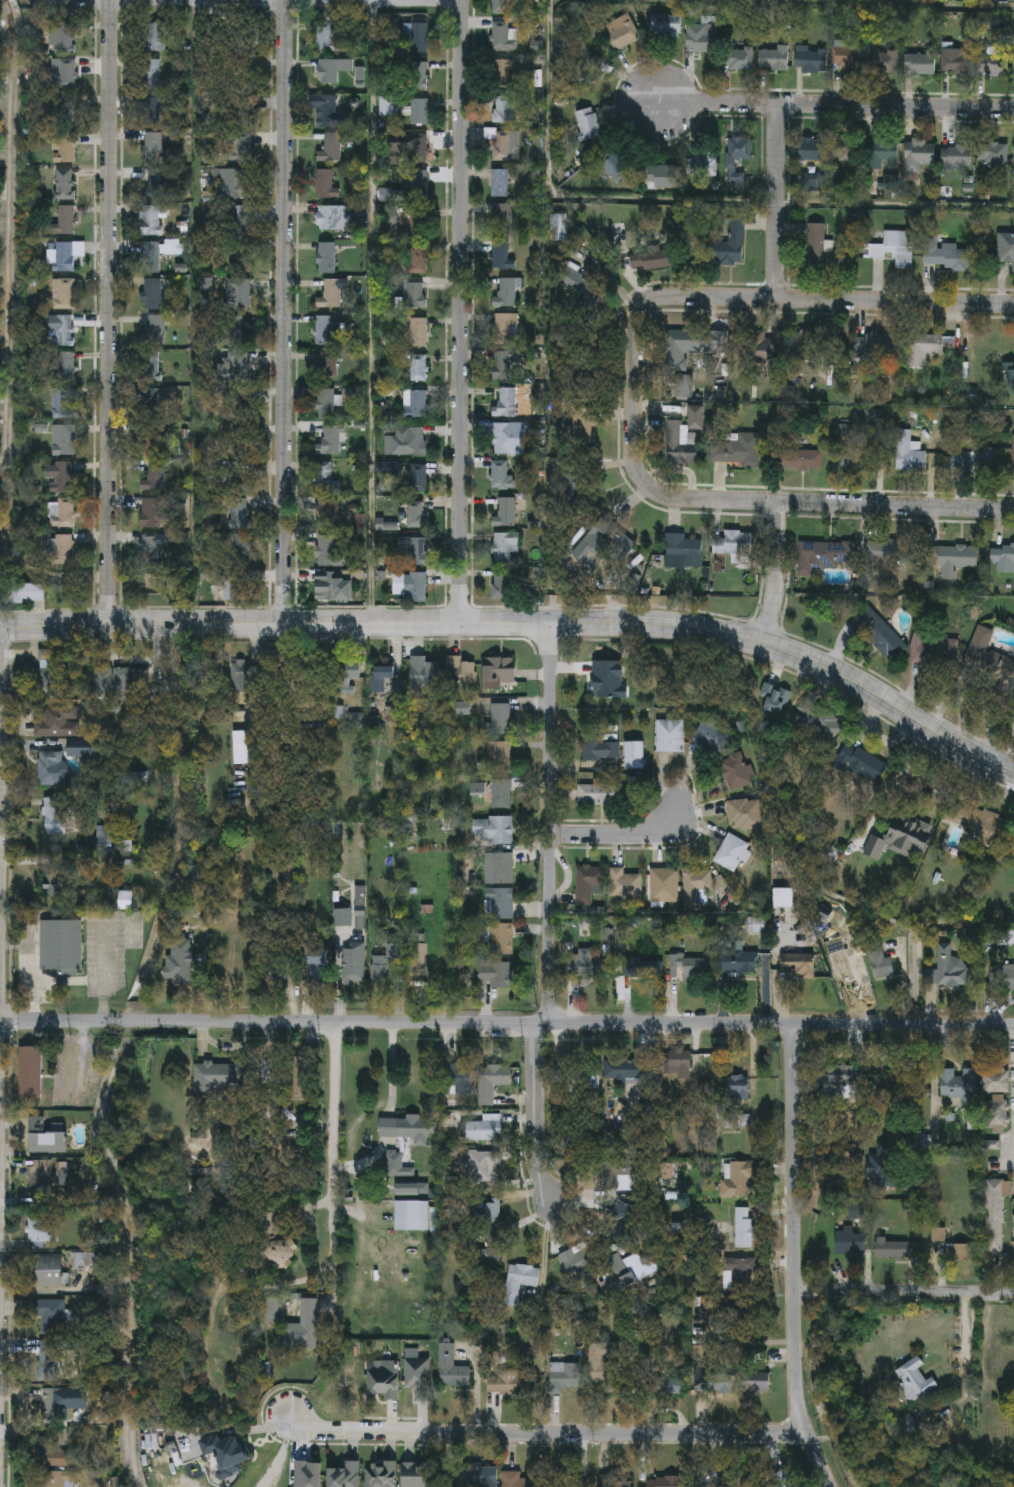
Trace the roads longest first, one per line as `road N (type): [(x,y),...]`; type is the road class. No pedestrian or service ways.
road 1 (residential): [(1013,1024),(0,1021)]
road 2 (tertiary): [(767,641),(641,623),(0,629)]
road 3 (residential): [(110,0),(107,627)]
road 4 (residential): [(283,0),(282,625)]
road 5 (residential): [(459,0),(458,624)]
road 6 (residential): [(805,1435),(320,1433),(293,1417)]
road 7 (residential): [(792,1024),(797,1398),(830,1486)]
road 8 (residential): [(553,623),(550,1023)]
road 9 (residential): [(1013,110),(659,104)]
road 10 (residential): [(1013,512),(680,502),(661,495)]
road 11 (residential): [(1013,305),(662,297)]
road 12 (residential): [(332,1320),(338,1023)]
road 13 (tertiary): [(1013,770),(767,641)]
road 14 (residential): [(662,297),(648,299),(634,316),(634,459),(661,495)]
road 15 (residential): [(1013,1294),(796,1292)]
road 16 (residential): [(779,106),(775,299)]
road 17 (residential): [(534,1023),(538,1147),(557,1202)]
road 18 (residential): [(777,504),(767,641)]
road 19 (residential): [(550,834),(632,836),(677,816)]

